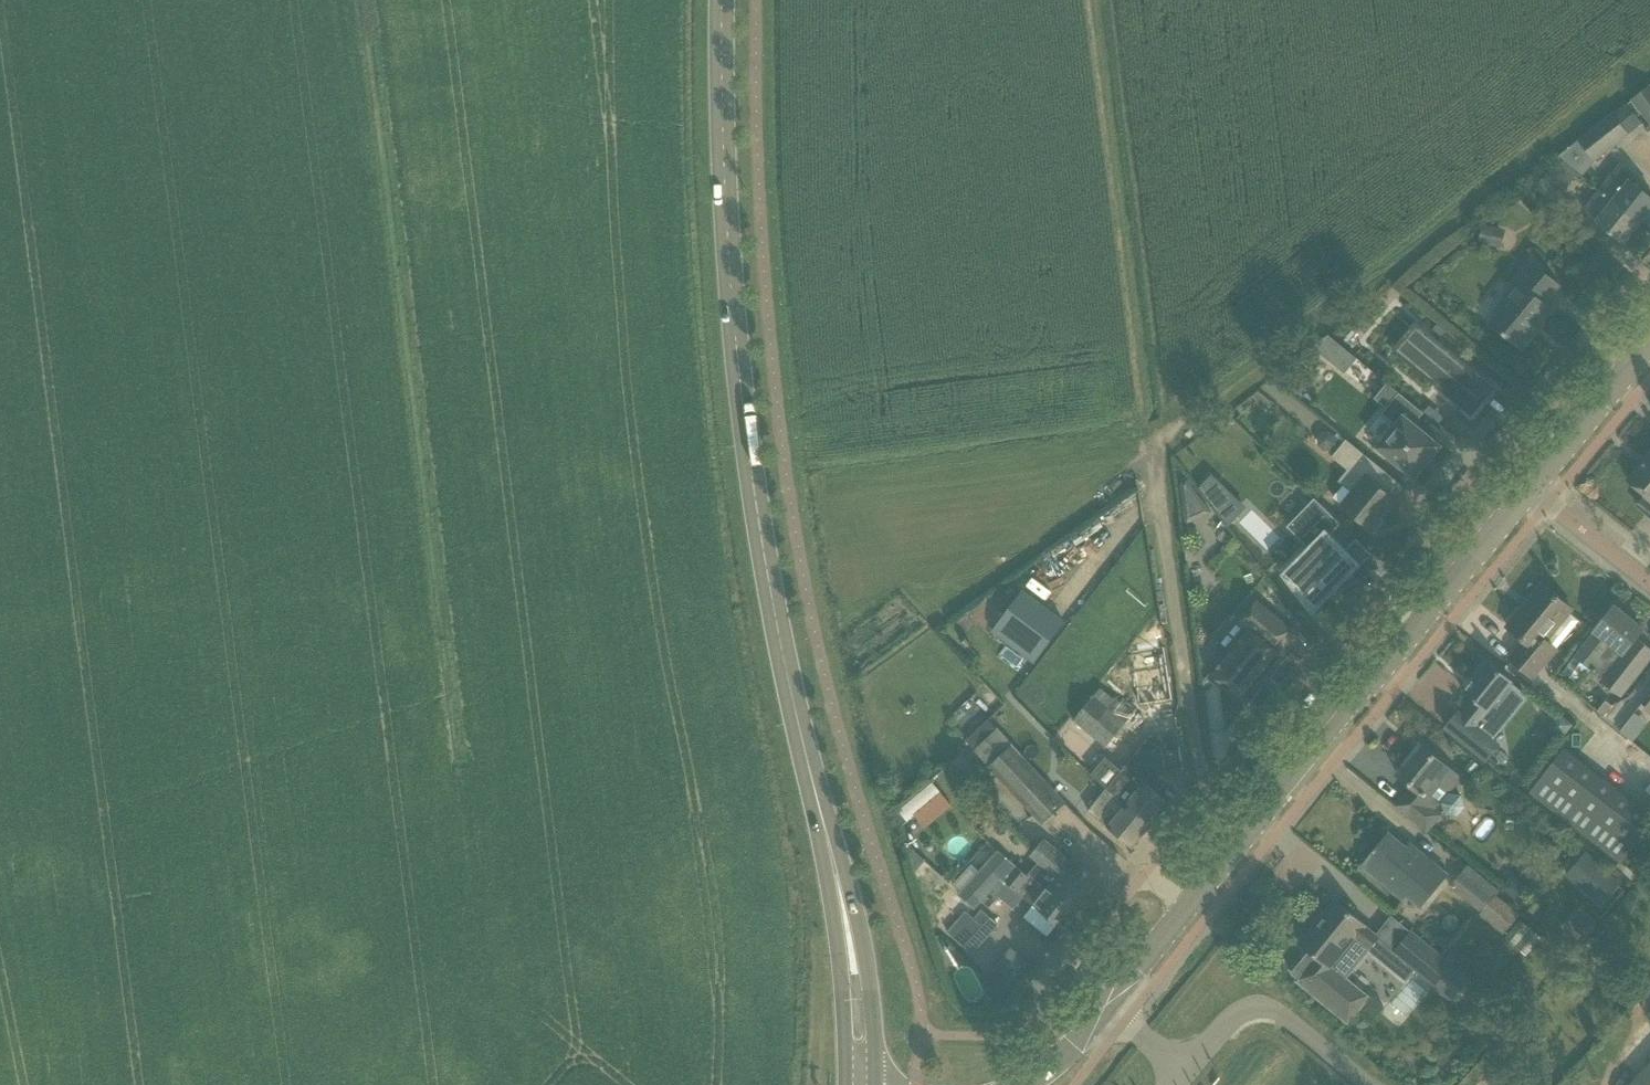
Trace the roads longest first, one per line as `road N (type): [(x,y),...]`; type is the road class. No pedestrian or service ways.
road 1 (secondary): [(843,908),(786,672),(749,465),(719,110),(722,0)]
road 2 (residential): [(1018,1084),(1060,1056),(1149,957),(1533,483)]
road 3 (residential): [(1533,483),(1649,339)]
road 4 (secondary): [(874,1084),(871,1000),(843,908)]
road 5 (secondary): [(843,908),(845,1084)]
road 6 (residential): [(1649,582),(1533,483)]

